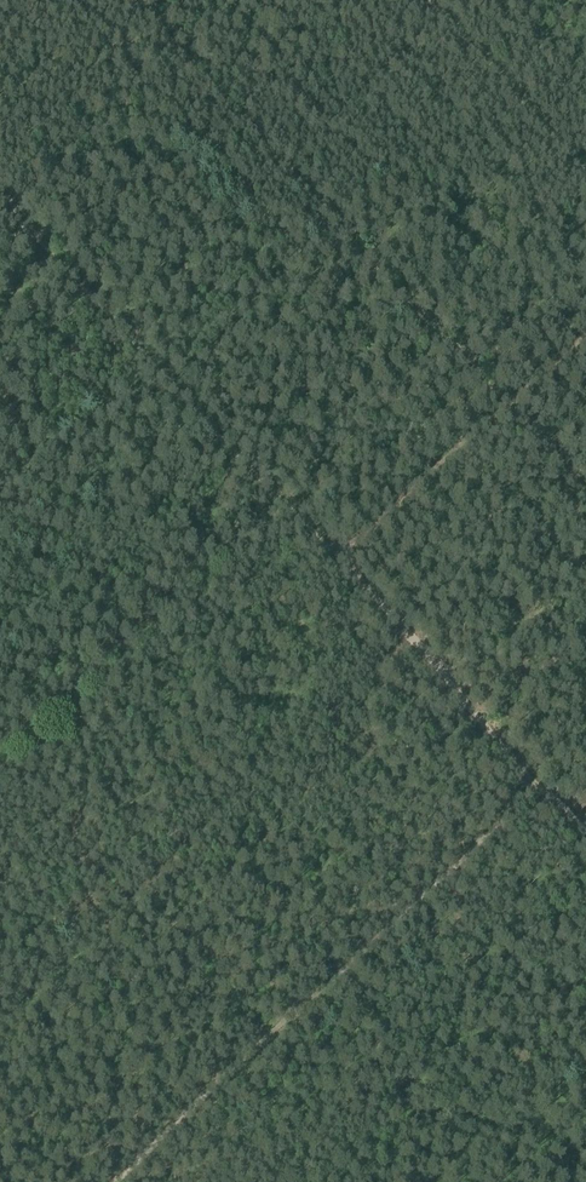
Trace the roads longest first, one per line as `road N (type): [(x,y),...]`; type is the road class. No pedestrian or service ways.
road 1 (track): [(109,1181),(538,798)]
road 2 (track): [(328,568),(0,212)]
road 3 (track): [(328,568),(585,339)]
road 4 (track): [(538,798),(328,568)]

